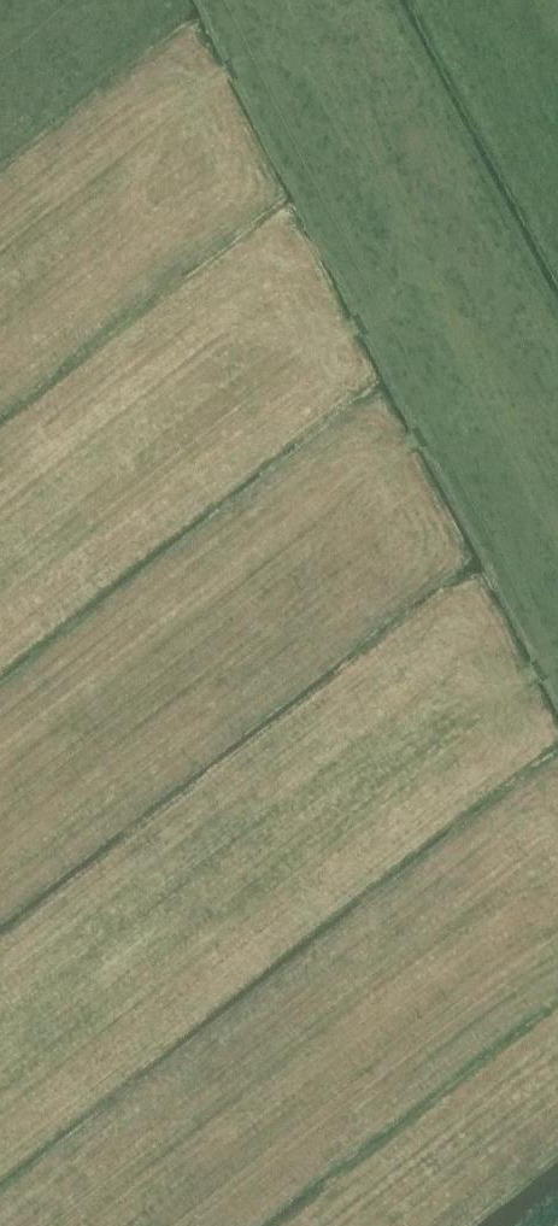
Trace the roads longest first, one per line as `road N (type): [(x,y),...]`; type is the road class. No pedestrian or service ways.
road 1 (track): [(557,385),(358,0)]

